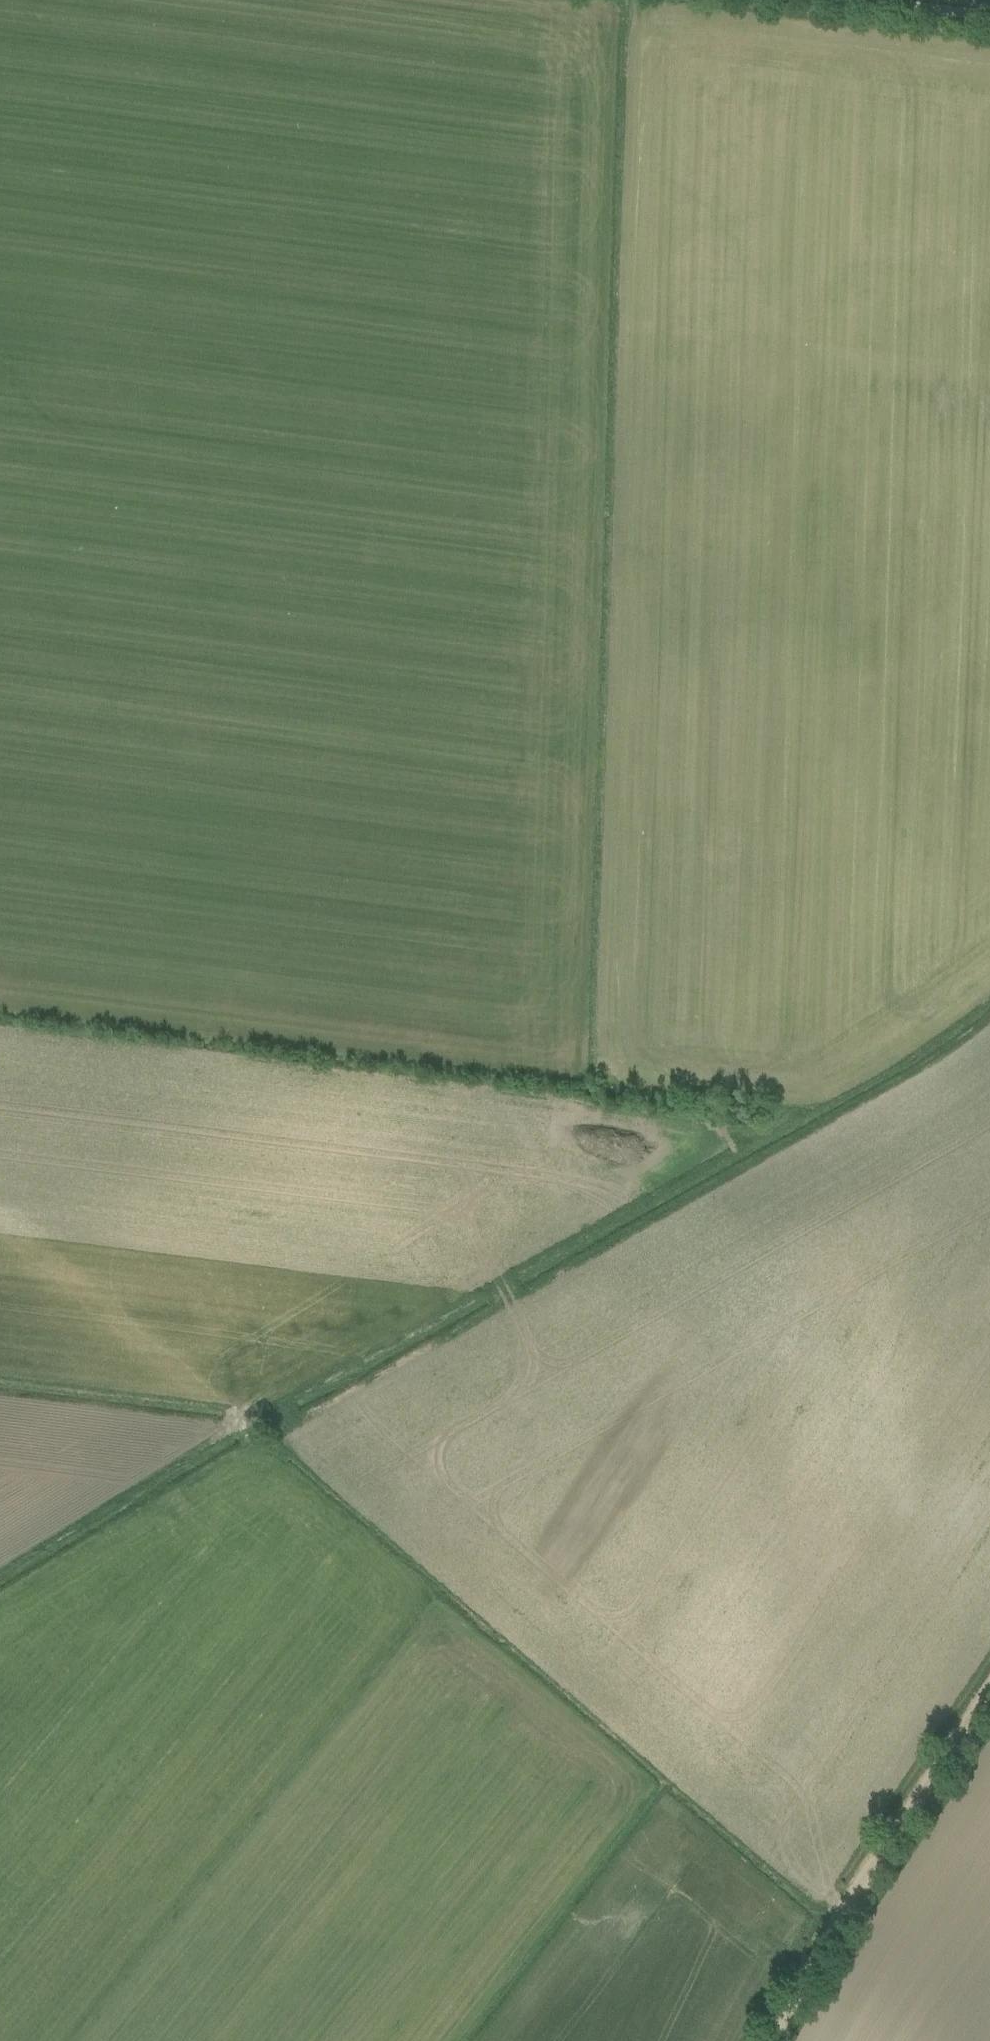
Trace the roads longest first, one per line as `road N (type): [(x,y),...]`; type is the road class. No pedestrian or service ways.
road 1 (track): [(989,1692),(766,2040)]
road 2 (unclassified): [(989,17),(856,0)]

